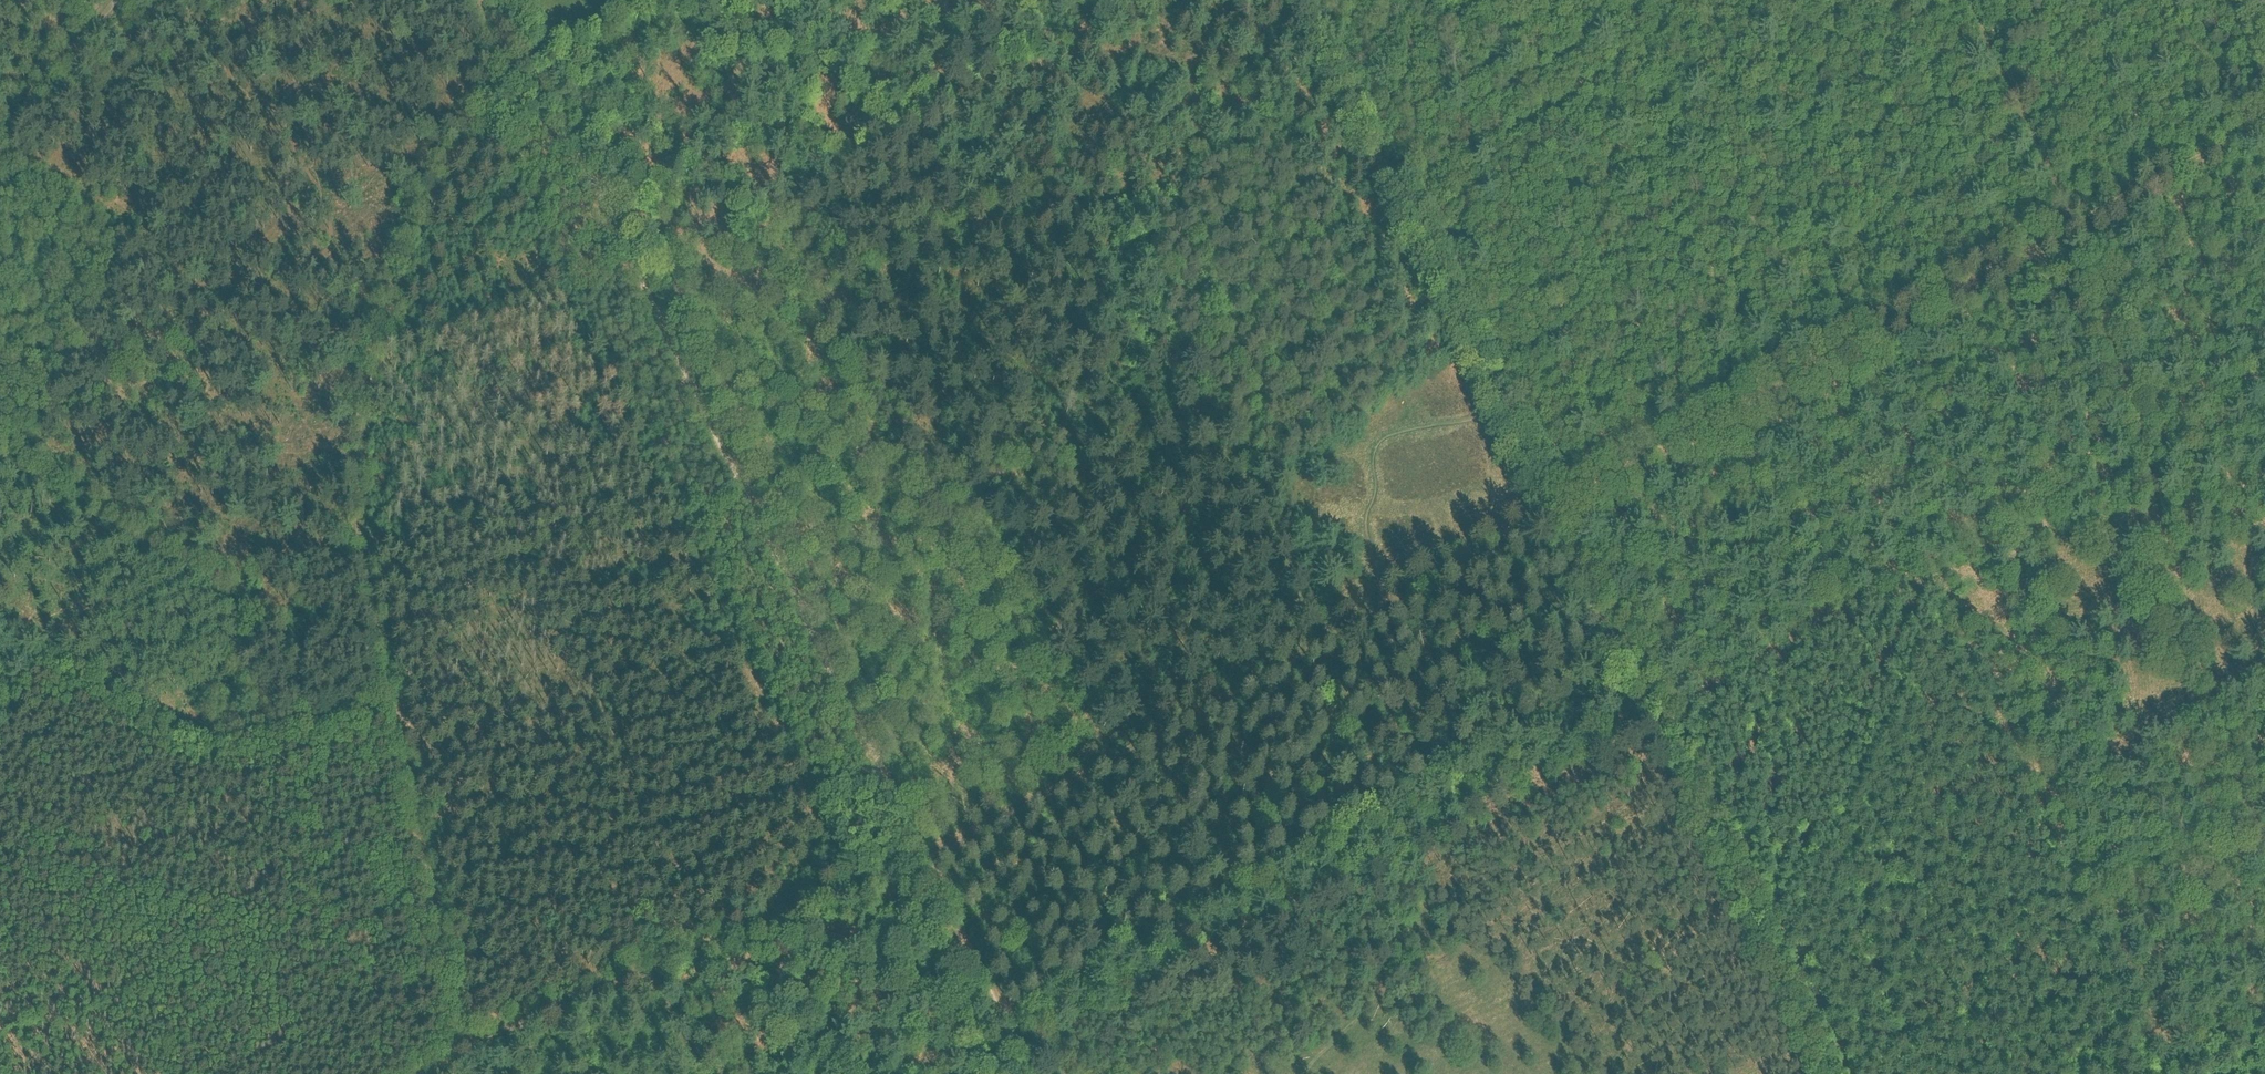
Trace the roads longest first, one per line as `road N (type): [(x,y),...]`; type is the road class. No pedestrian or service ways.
road 1 (track): [(505,0),(926,861),(1020,1073)]
road 2 (track): [(1388,604),(2091,228)]
road 3 (track): [(1826,1073),(1501,402)]
road 4 (track): [(888,876),(1340,631)]
road 5 (track): [(372,619),(360,505),(374,352),(419,222),(468,138)]
road 6 (track): [(455,1048),(372,619)]
road 7 (track): [(1453,305),(1299,0)]
road 8 (track): [(455,1048),(732,938)]
road 9 (track): [(2091,228),(2155,489)]
road 10 (track): [(1981,0),(2091,228)]
road 11 (track): [(0,142),(117,0)]
road 12 (track): [(732,938),(888,876)]
road 13 (track): [(2091,228),(2226,157)]
road 14 (track): [(2228,705),(2264,836)]

